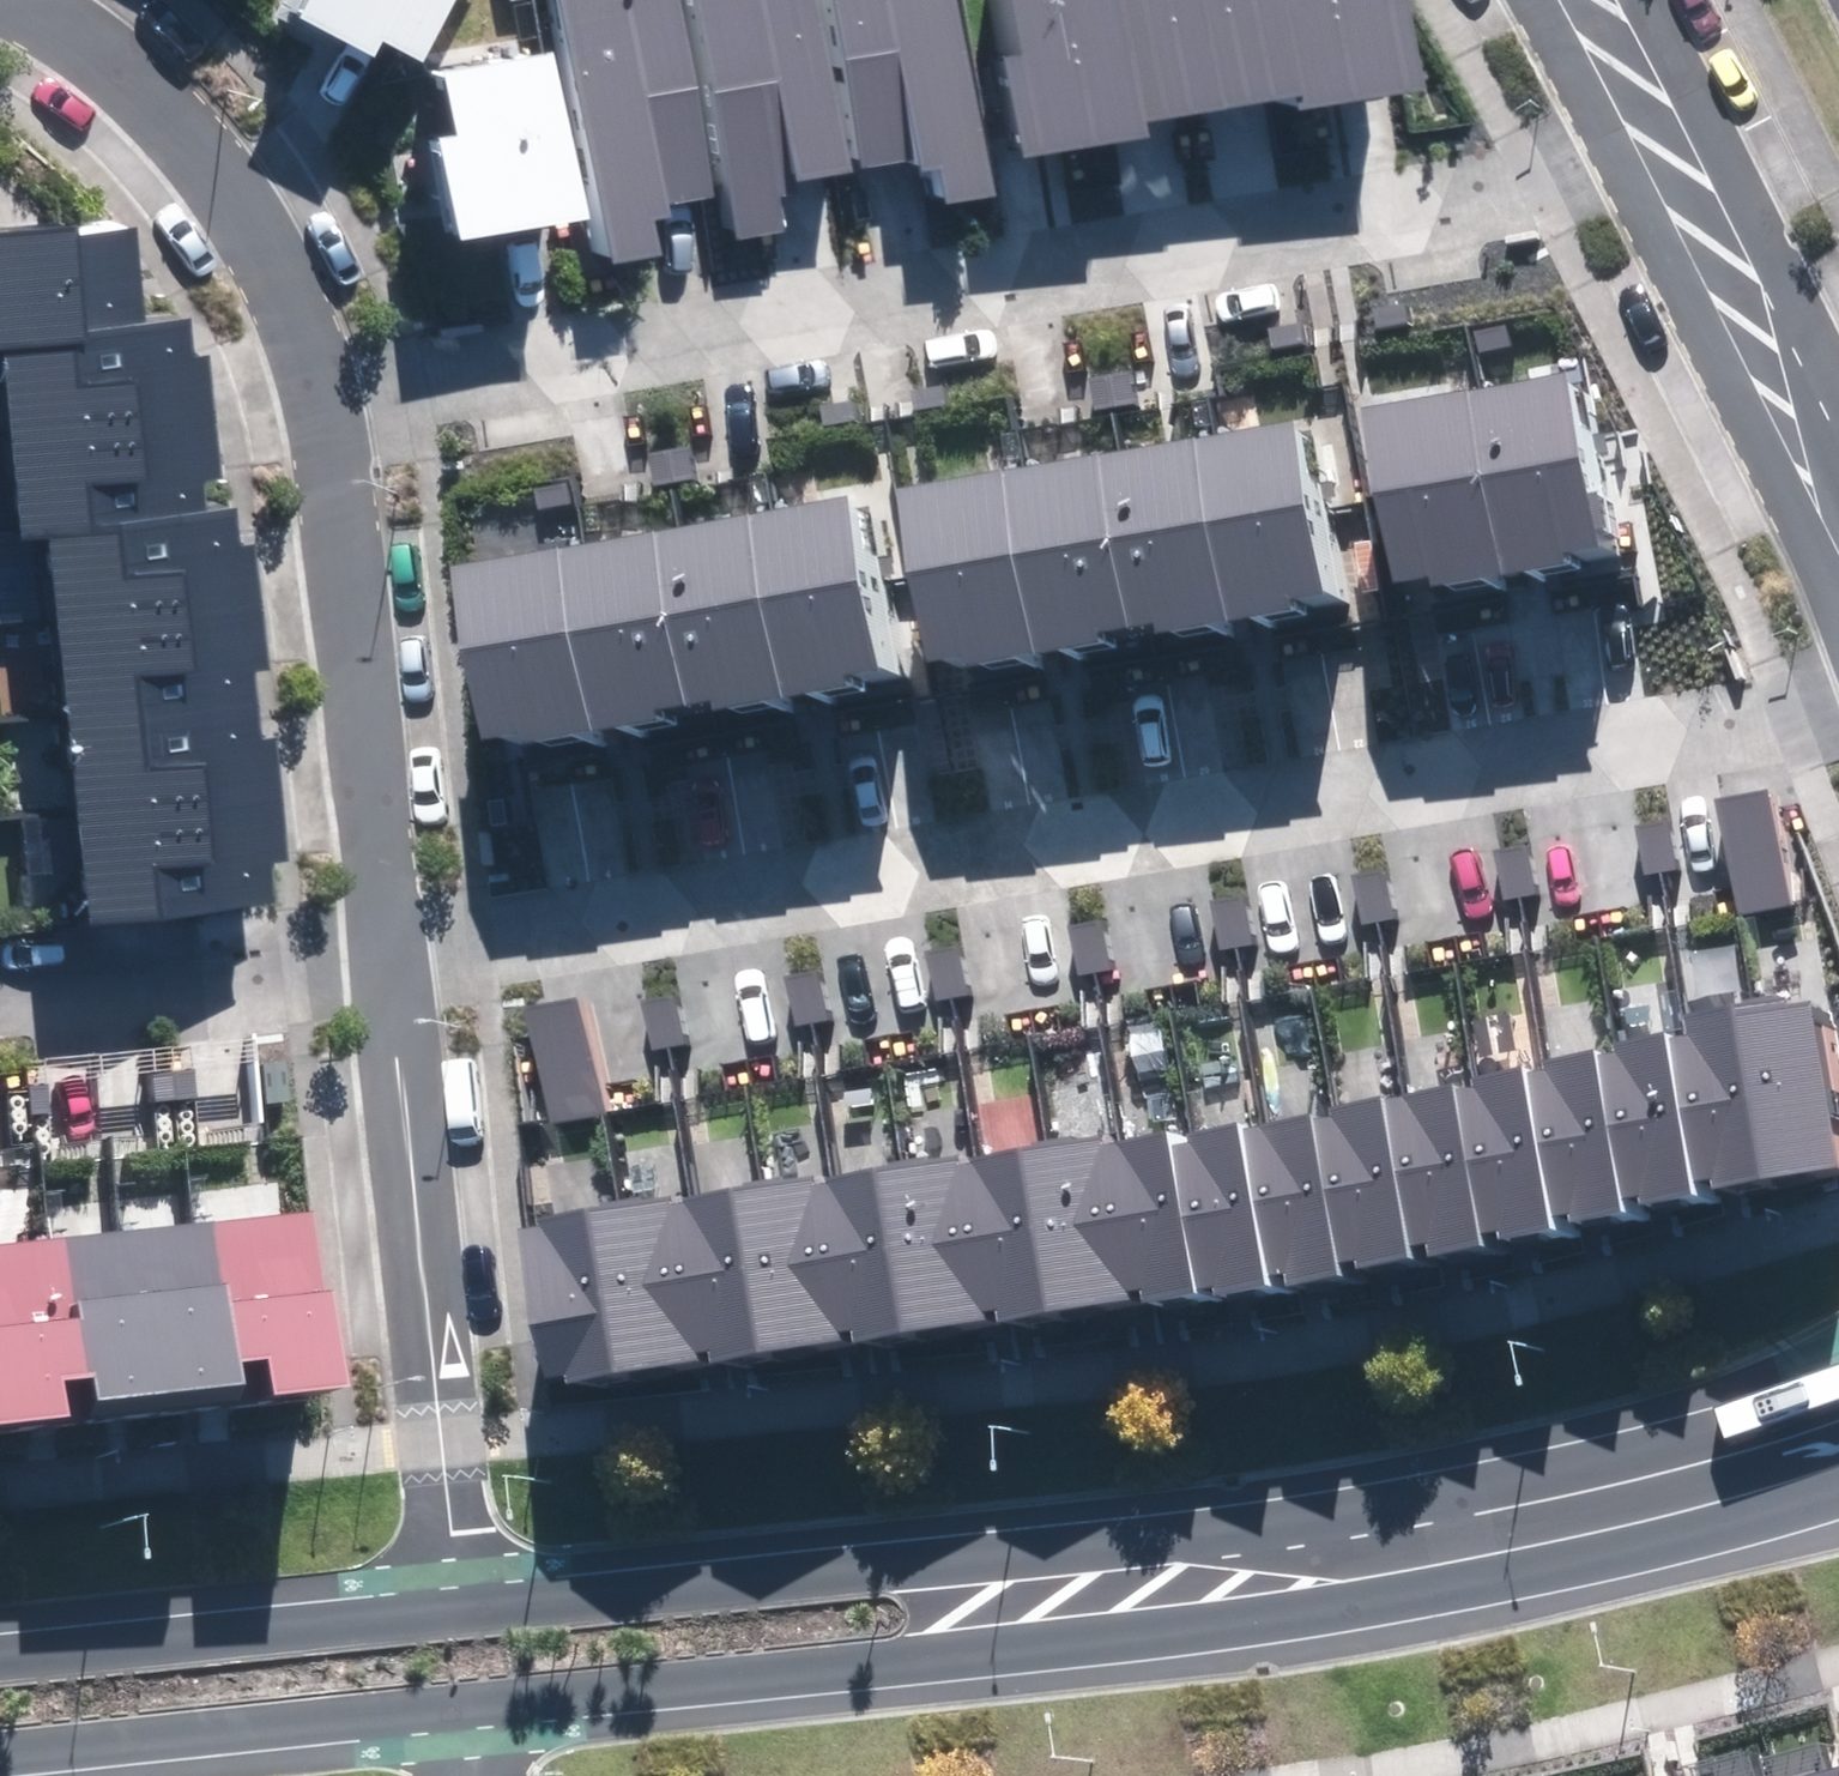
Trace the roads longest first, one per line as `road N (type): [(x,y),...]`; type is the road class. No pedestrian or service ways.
road 1 (residential): [(391,962),(480,918),(1838,703)]
road 2 (secondary): [(461,1610),(1309,1535),(1606,1479),(1838,1409)]
road 3 (secondary): [(1838,1491),(1460,1587),(1056,1642),(473,1702)]
road 4 (residential): [(318,381),(1661,152)]
road 5 (residential): [(391,962),(461,1610)]
road 6 (residential): [(318,381),(391,962)]
road 7 (residential): [(29,0),(158,95),(221,167),(297,303),(318,381)]
road 8 (secondary): [(473,1702),(0,1754)]
road 9 (secondary): [(0,1658),(461,1610)]
road 10 (residential): [(1838,512),(1661,152)]
road 11 (residential): [(391,962),(0,1000)]
road 12 (residential): [(1661,152),(1586,0)]

